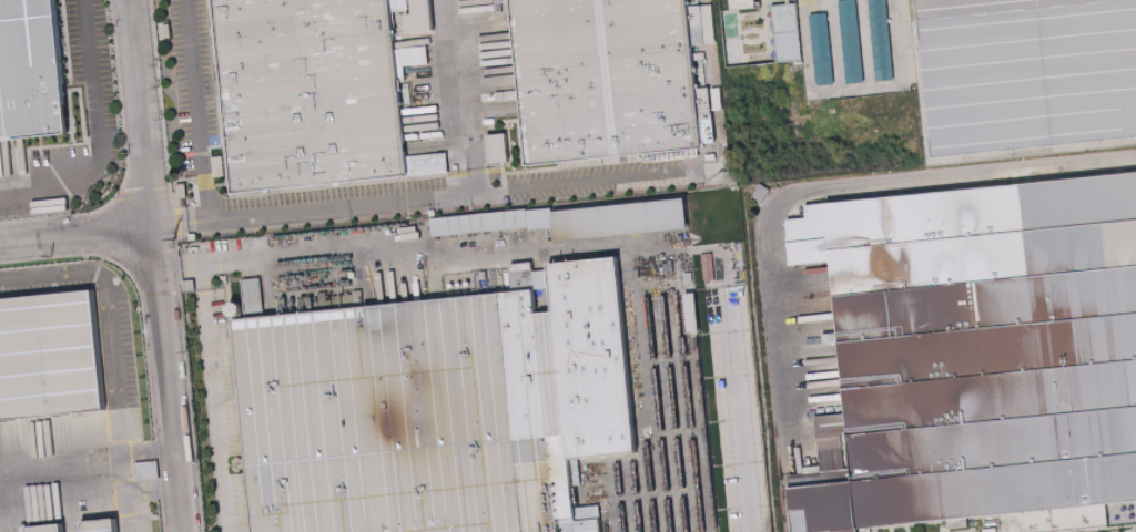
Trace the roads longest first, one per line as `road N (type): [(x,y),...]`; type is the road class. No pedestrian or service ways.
road 1 (residential): [(185,531),(131,0)]
road 2 (residential): [(155,228),(0,243)]

